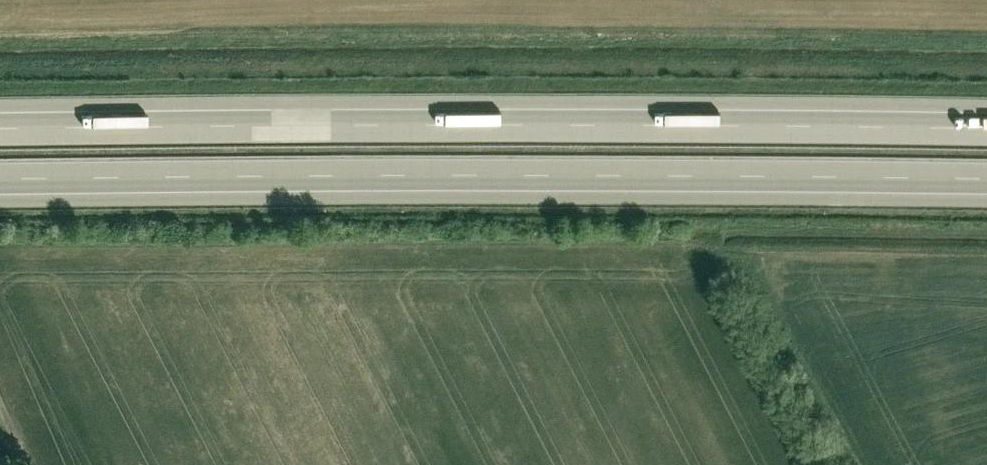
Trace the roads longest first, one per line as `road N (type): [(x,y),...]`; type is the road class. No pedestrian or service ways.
road 1 (motorway): [(0,179),(986,182)]
road 2 (motorway): [(986,124),(0,125)]

